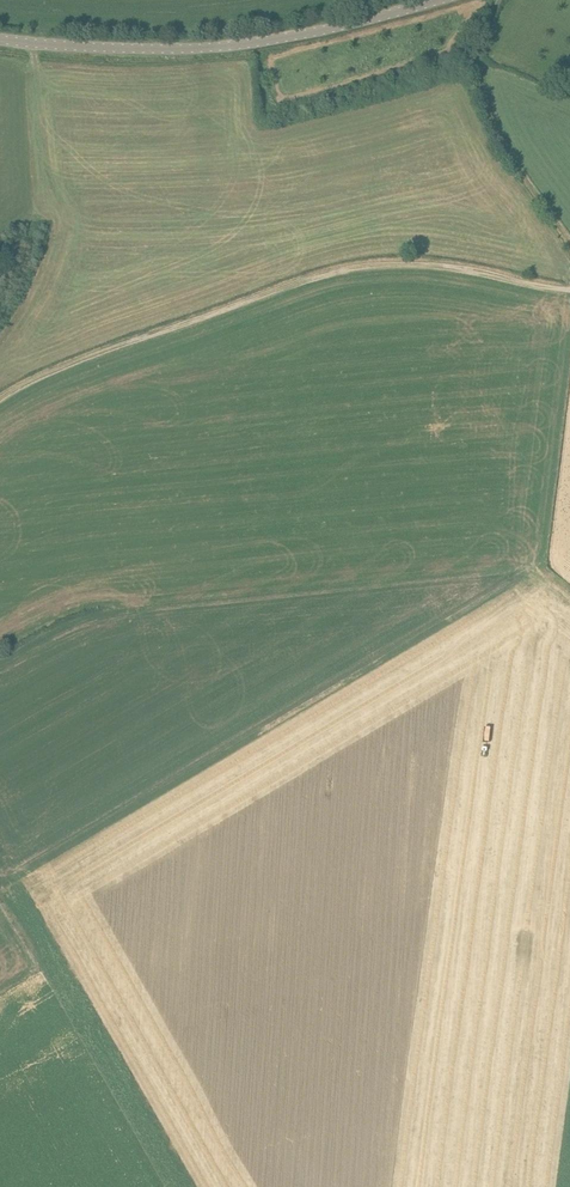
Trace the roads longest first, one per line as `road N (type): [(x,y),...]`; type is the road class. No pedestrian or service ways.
road 1 (track): [(0,397),(91,356),(344,268),(438,263),(569,288)]
road 2 (unclassified): [(0,39),(232,45),(433,0)]
road 3 (track): [(569,244),(510,158),(483,101),(477,53),(496,0)]

